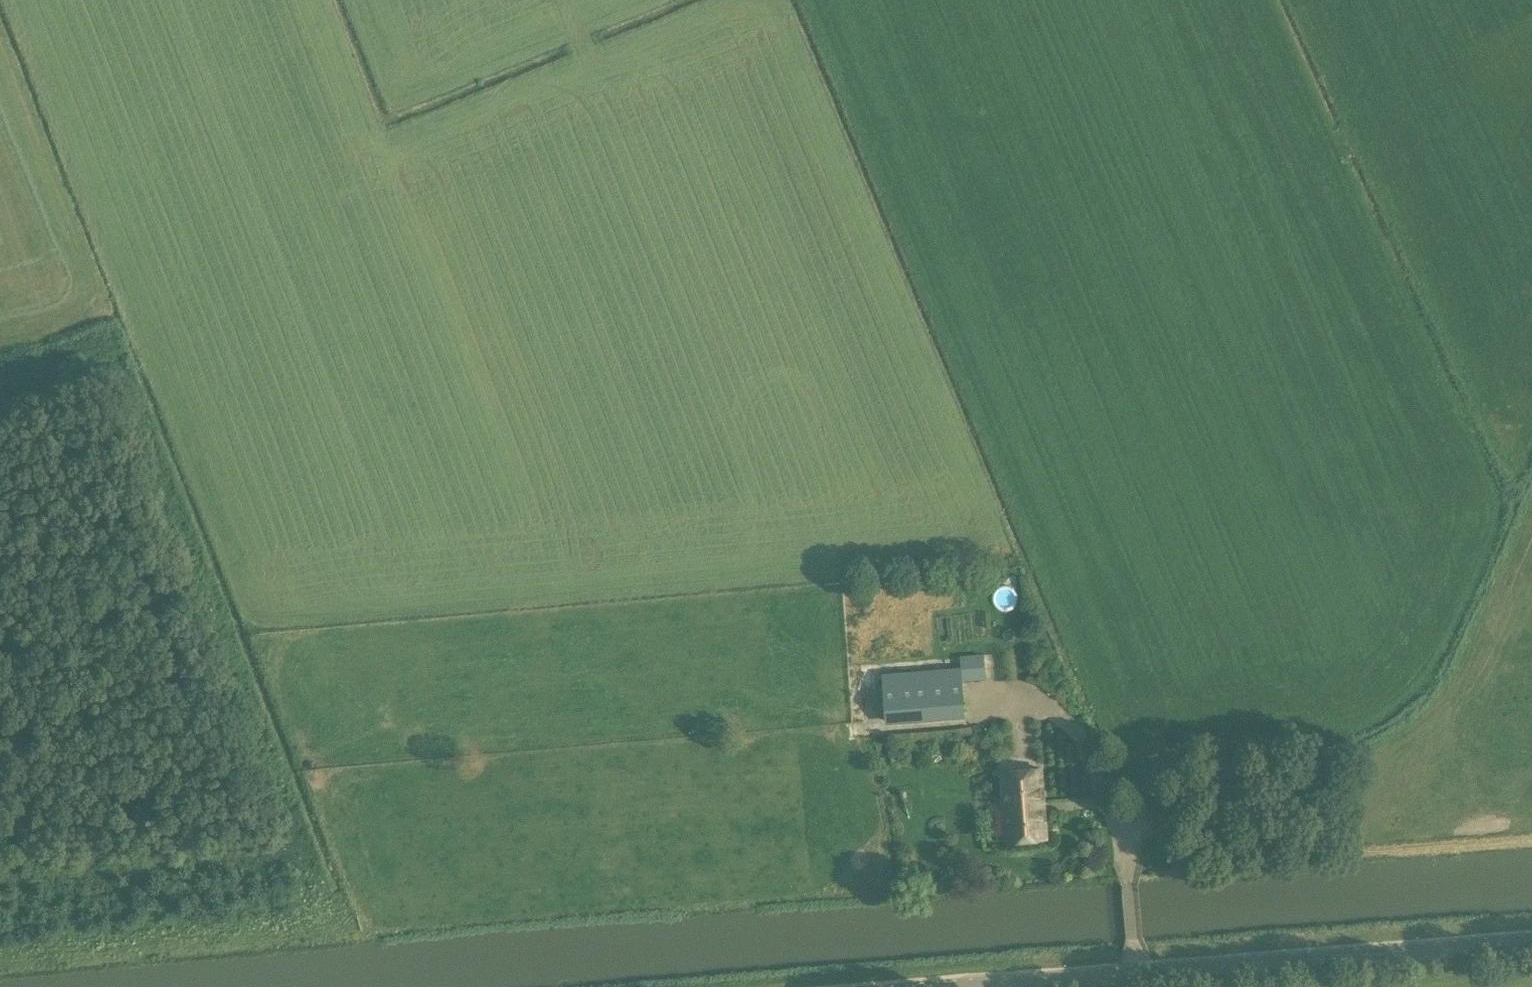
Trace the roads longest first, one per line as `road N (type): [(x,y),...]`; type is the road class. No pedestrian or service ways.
road 1 (tertiary): [(952,986),(1531,941)]

